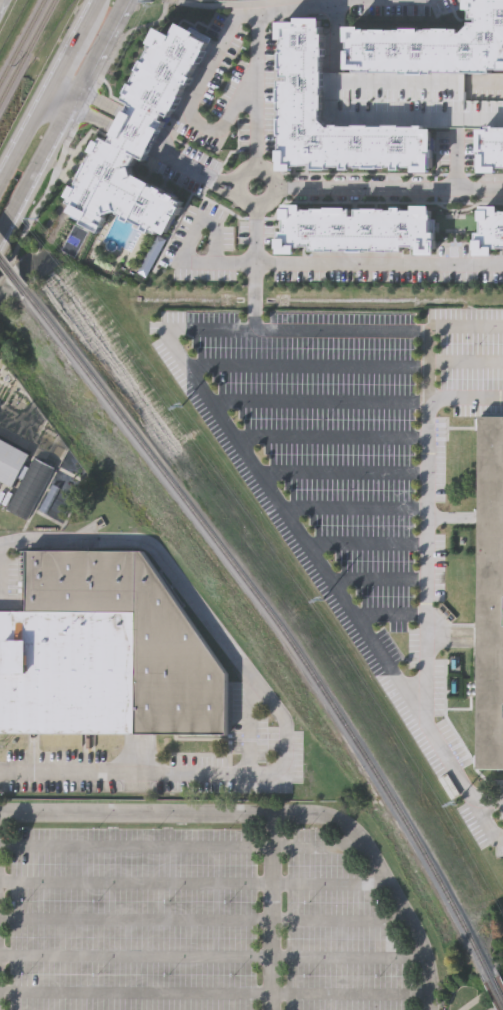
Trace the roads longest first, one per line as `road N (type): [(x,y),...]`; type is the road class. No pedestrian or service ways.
road 1 (secondary): [(0,228),(125,0)]

